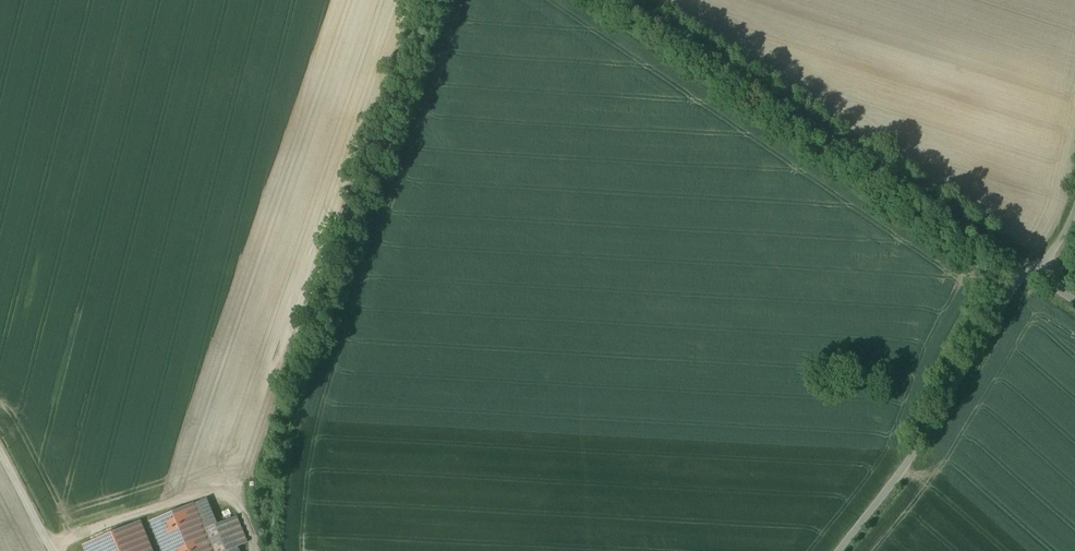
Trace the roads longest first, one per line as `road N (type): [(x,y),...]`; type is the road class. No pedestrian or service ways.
road 1 (residential): [(1018,286),(965,231),(621,0)]
road 2 (unclassified): [(841,550),(904,470),(1018,286)]
road 3 (unclassified): [(1018,286),(1063,210),(1074,165)]

